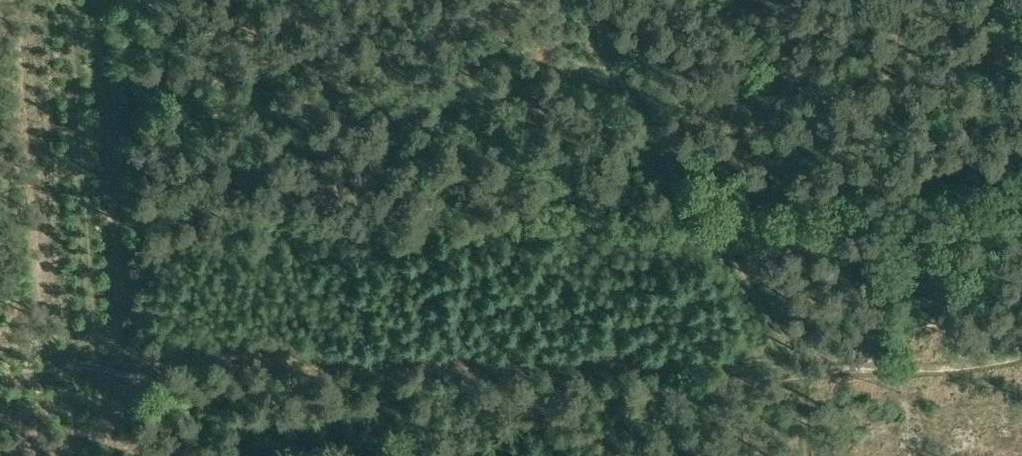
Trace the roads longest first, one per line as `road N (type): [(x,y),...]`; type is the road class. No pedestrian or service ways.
road 1 (track): [(101,361),(699,359),(821,369)]
road 2 (track): [(821,369),(682,173),(605,0)]
road 3 (track): [(101,361),(76,0)]
road 4 (track): [(1021,345),(856,366)]

